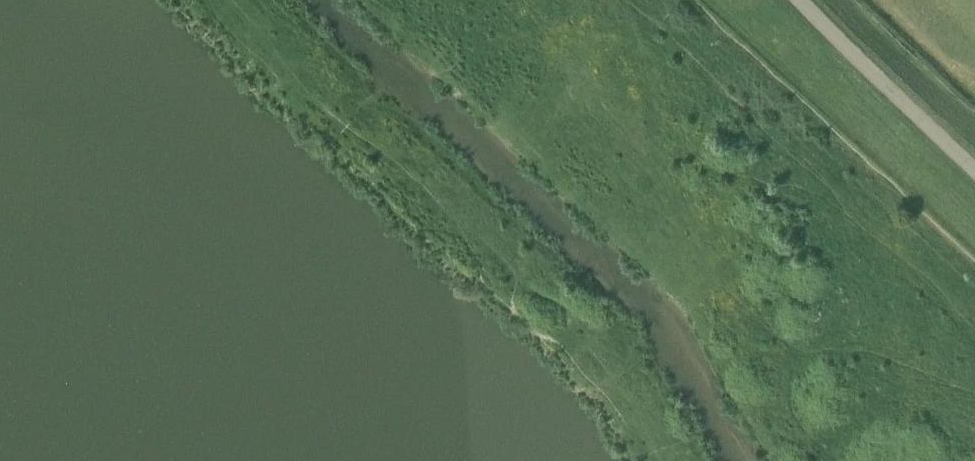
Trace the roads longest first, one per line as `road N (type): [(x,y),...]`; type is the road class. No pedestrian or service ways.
road 1 (track): [(974,271),(680,0)]

